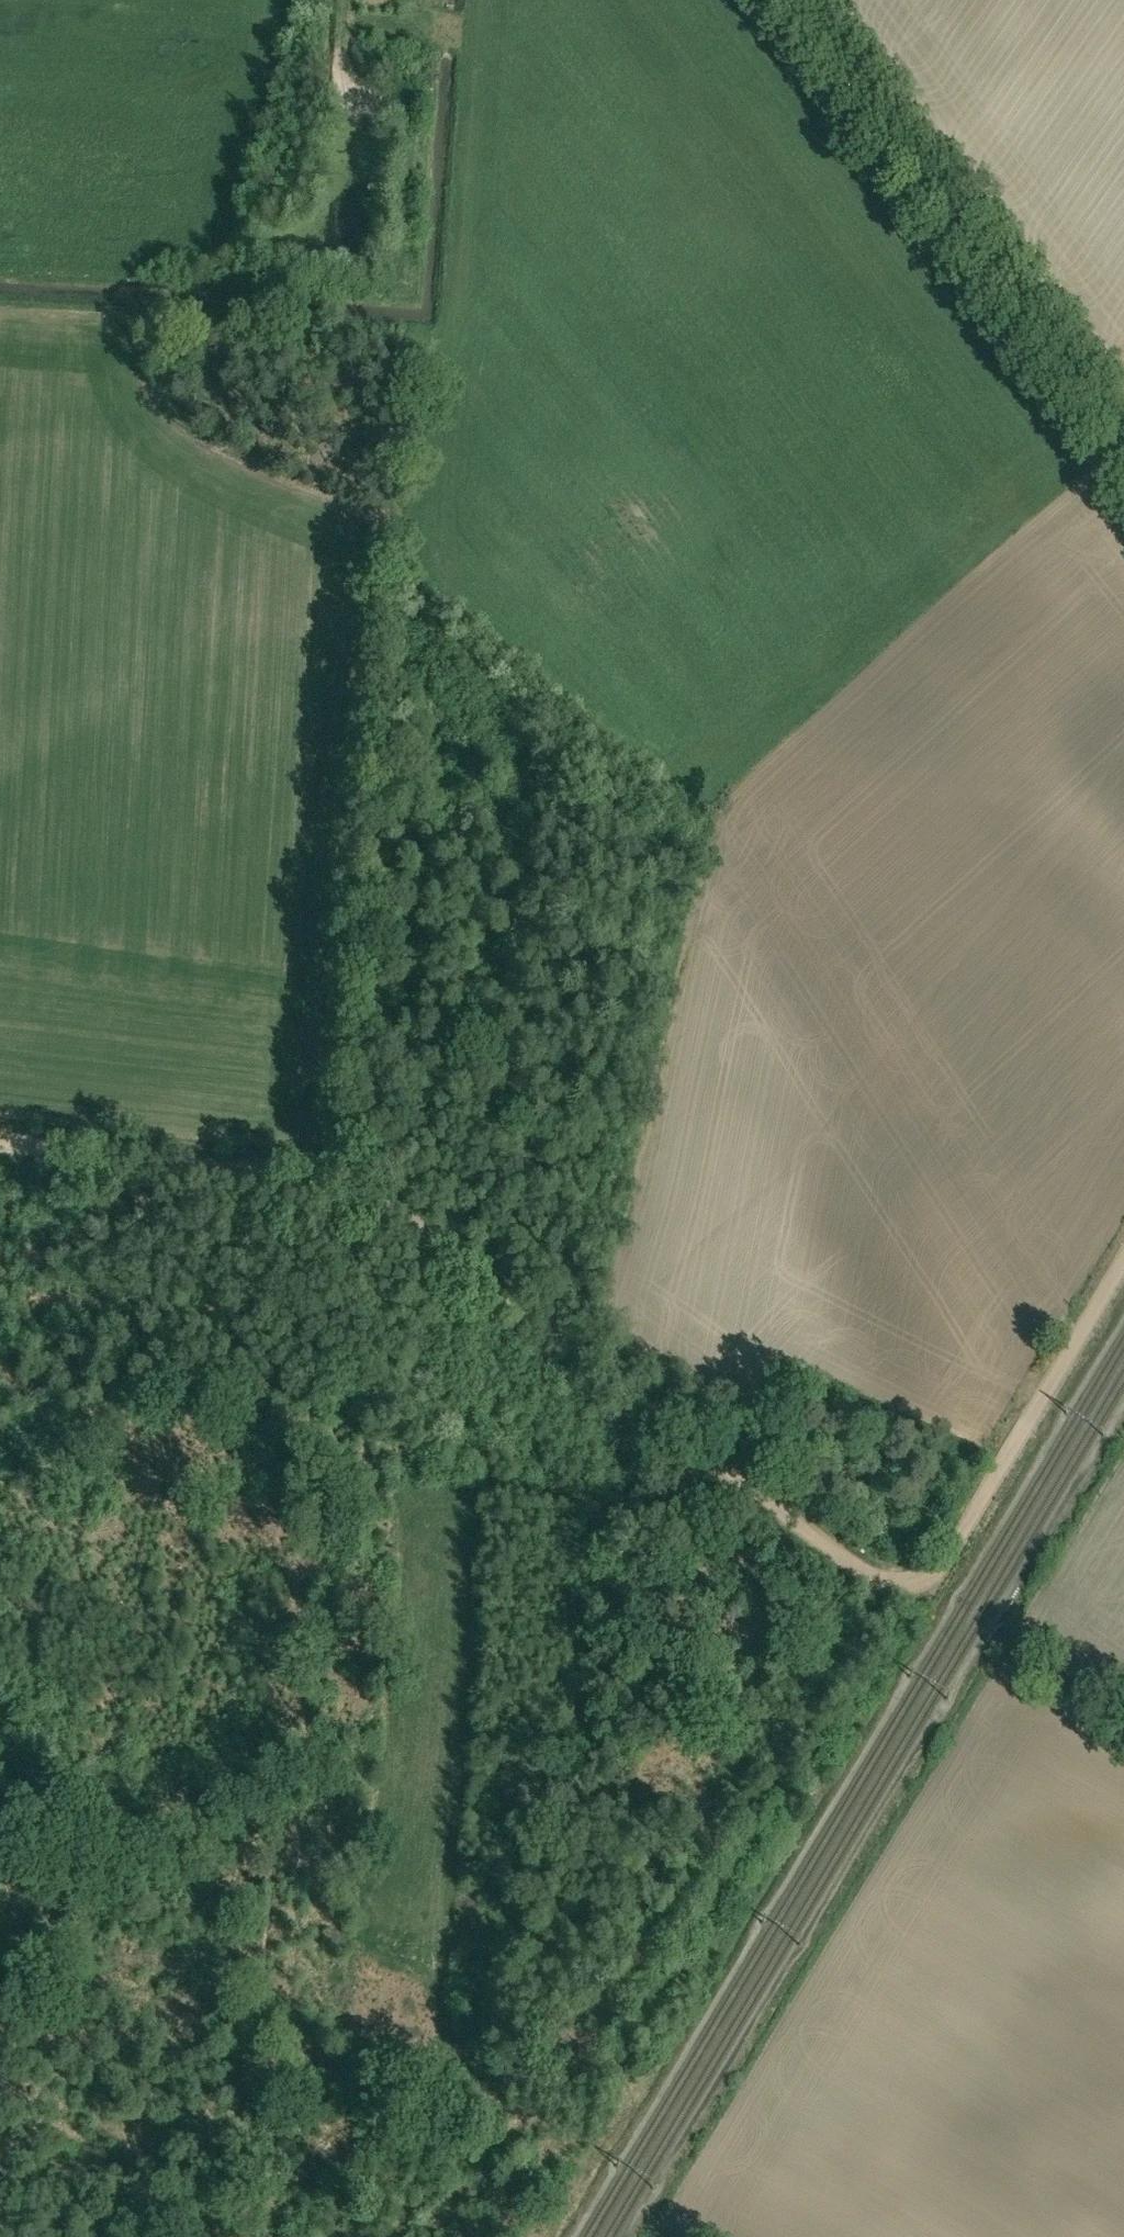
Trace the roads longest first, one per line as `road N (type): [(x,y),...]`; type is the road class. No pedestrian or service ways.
road 1 (track): [(1123,1262),(938,1574),(910,1589),(878,1584),(385,1199),(342,1184),(0,1140)]
road 2 (unclassified): [(1123,451),(795,0)]

